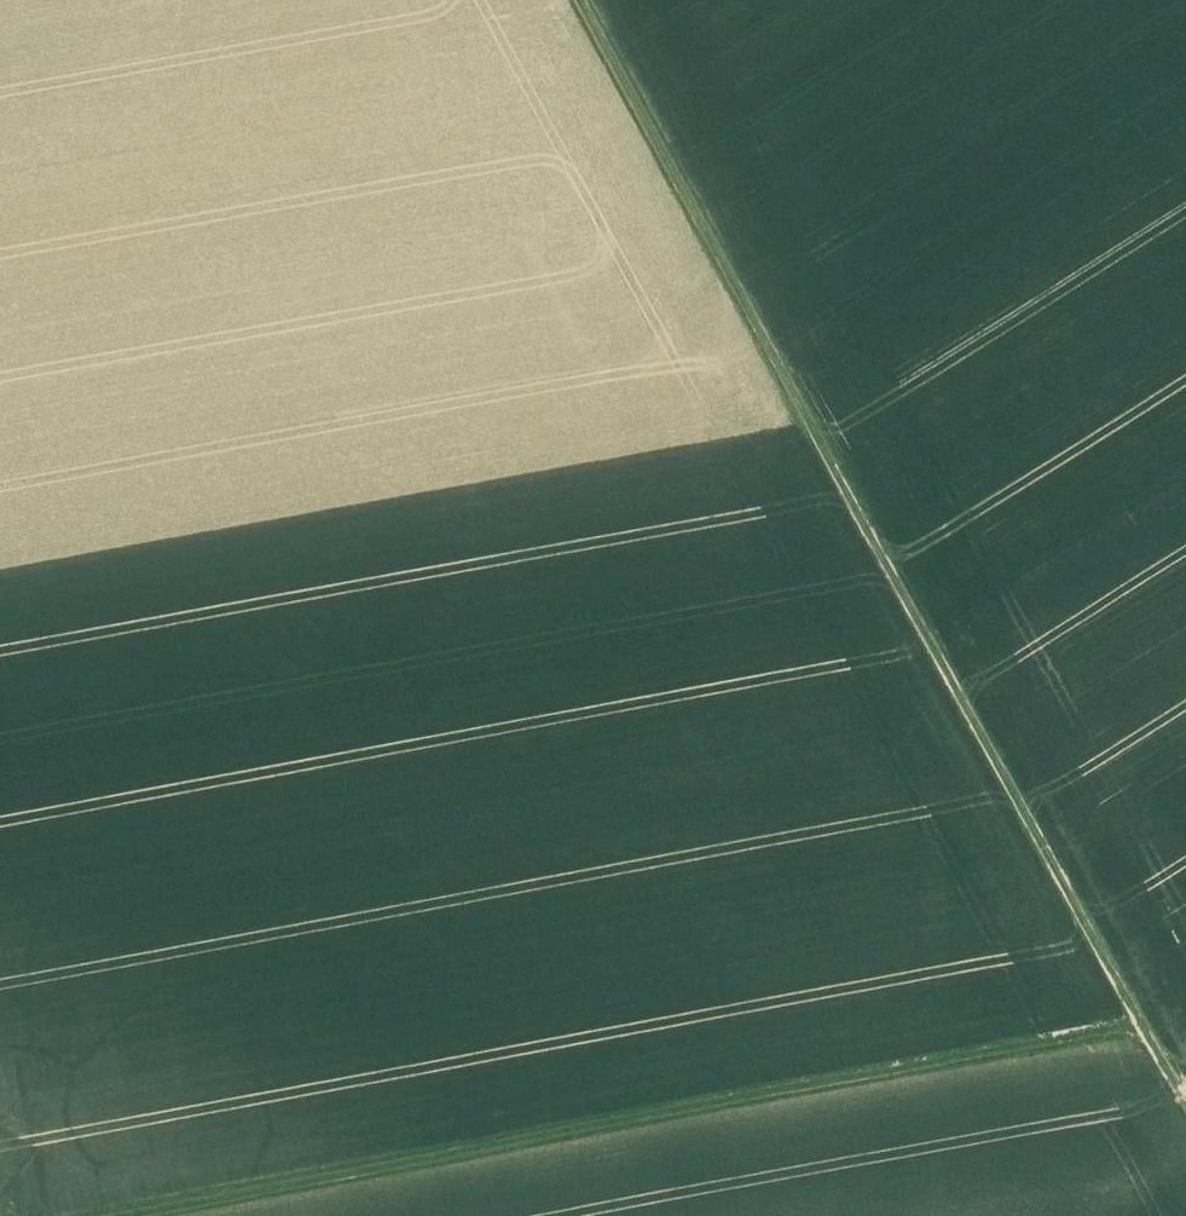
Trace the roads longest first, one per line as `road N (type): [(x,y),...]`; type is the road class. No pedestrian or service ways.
road 1 (track): [(579,0),(1137,1026)]
road 2 (track): [(129,1215),(1137,1026),(1185,1112)]

